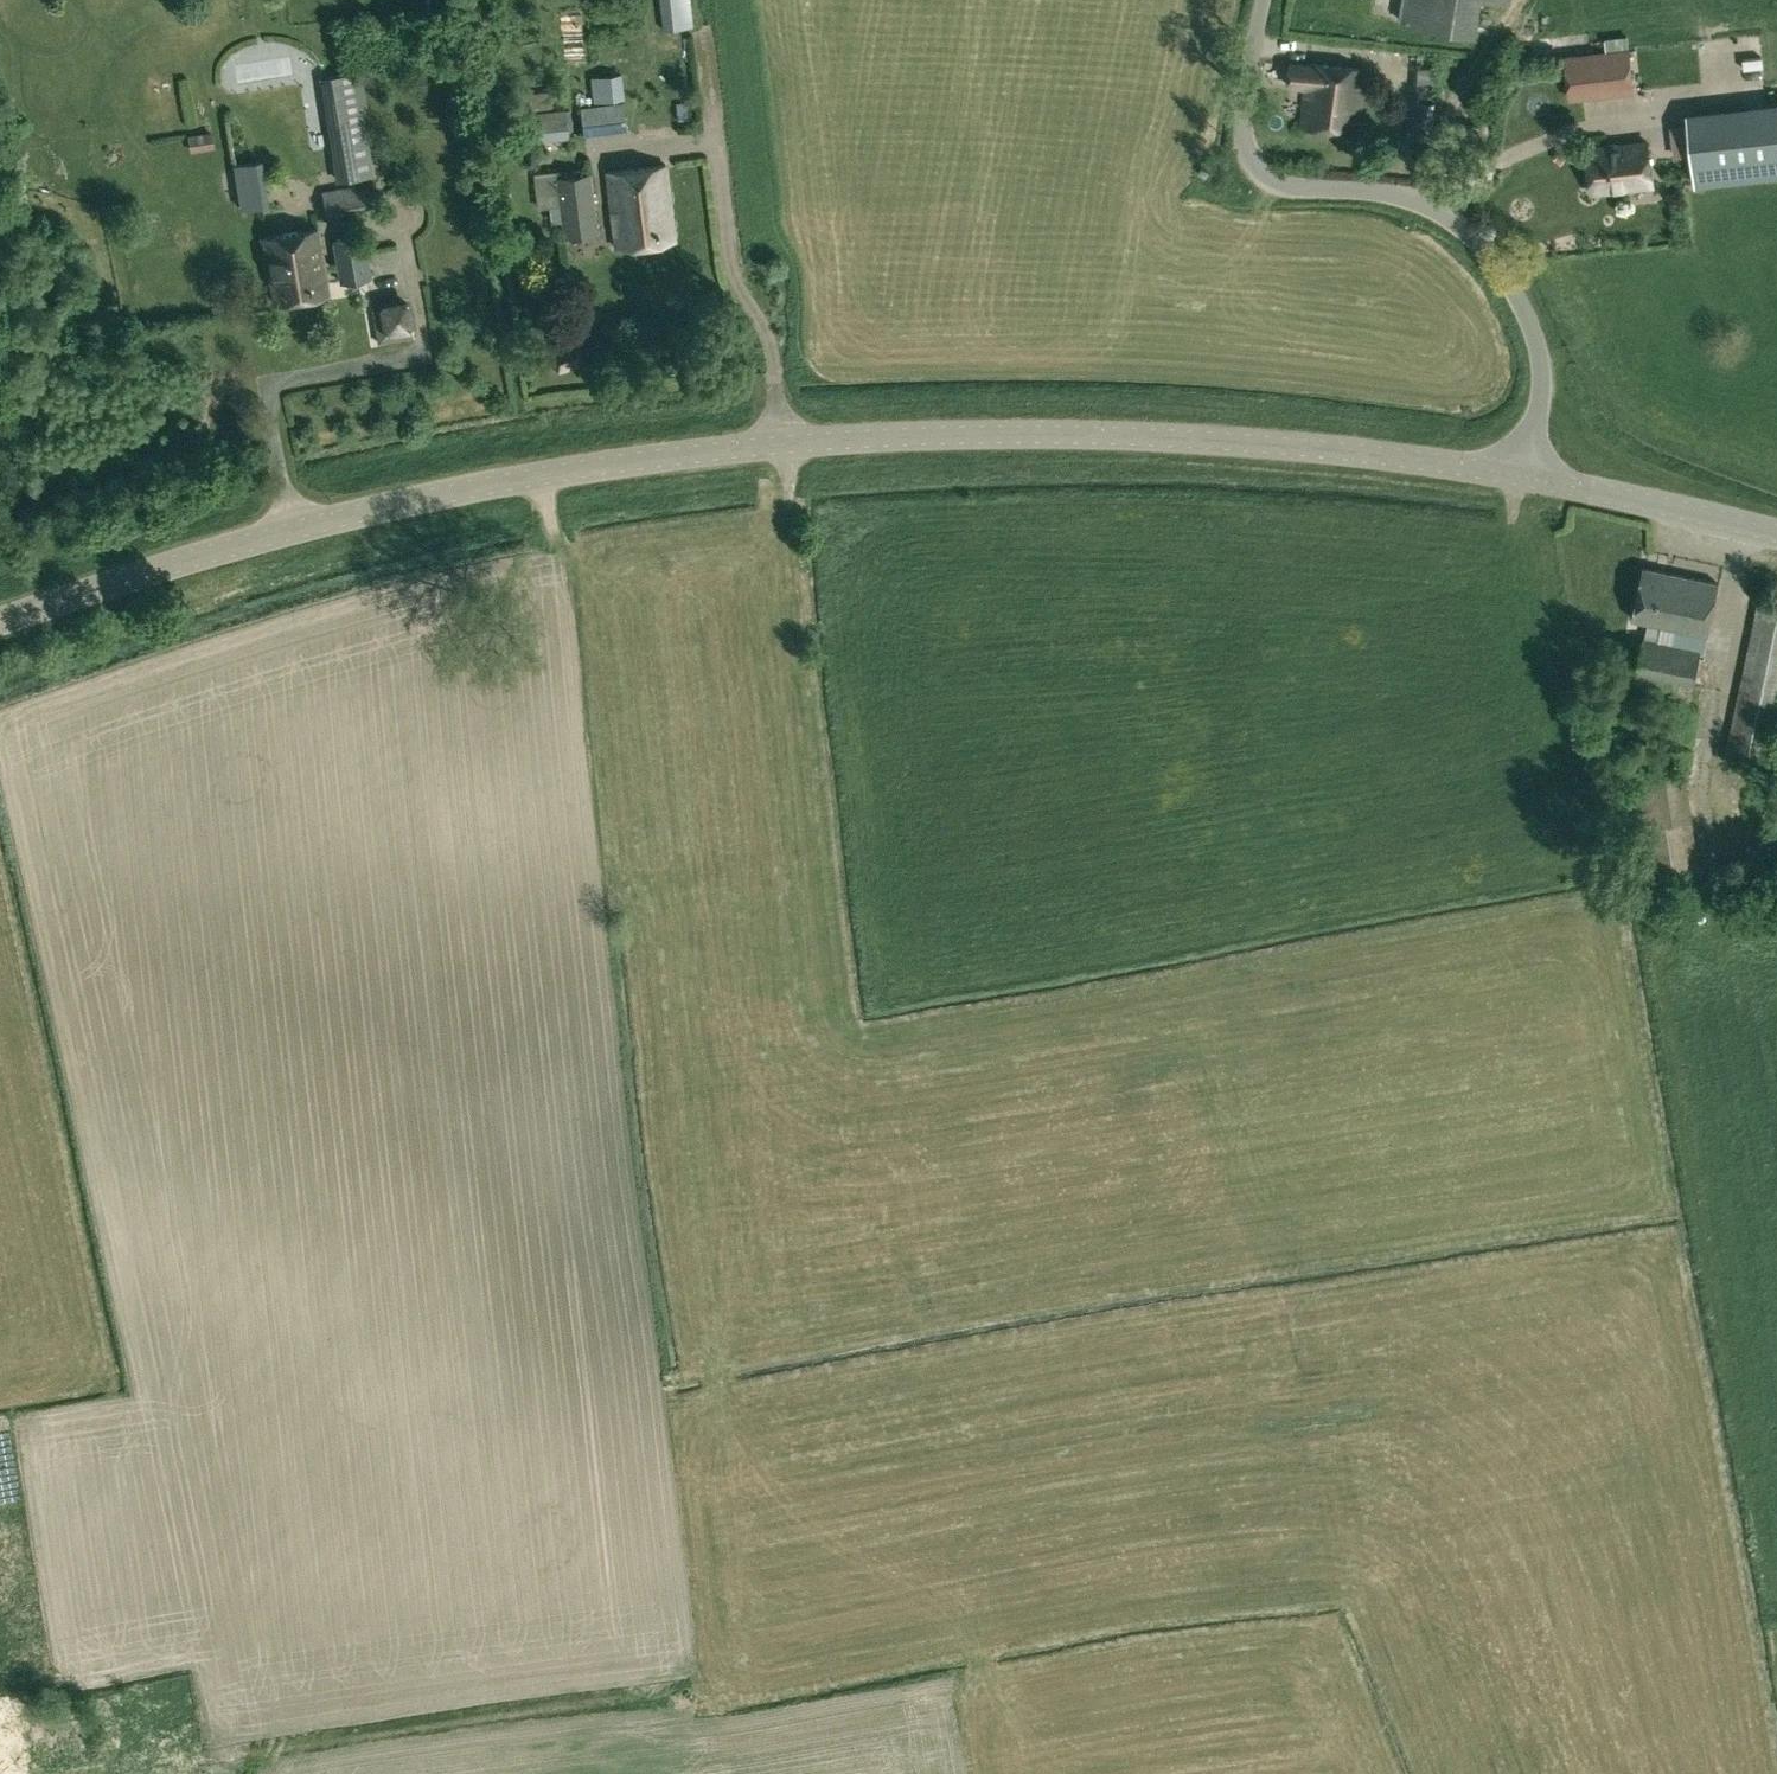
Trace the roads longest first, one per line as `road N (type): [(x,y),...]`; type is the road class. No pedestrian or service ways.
road 1 (unclassified): [(1530,475),(1333,446),(1126,432),(870,435),(666,452),(463,485),(262,535),(0,623)]
road 2 (unclassified): [(1530,475),(1539,359),(1499,274),(1440,220),(1399,203),(1279,179),(1256,166),(1243,143),(1271,0)]
road 3 (unclassified): [(1776,532),(1530,475)]

